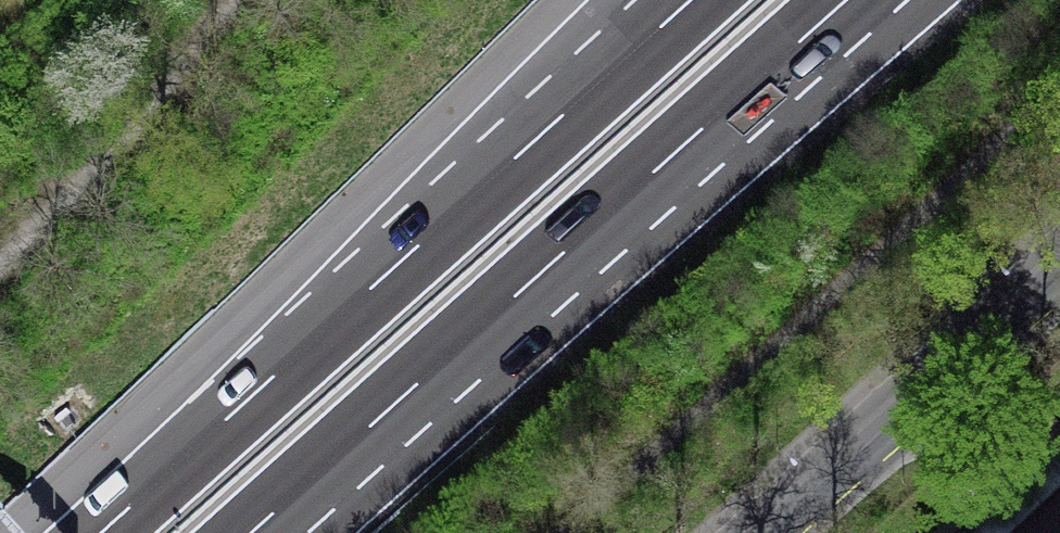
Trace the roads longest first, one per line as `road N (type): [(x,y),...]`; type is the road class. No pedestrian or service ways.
road 1 (motorway): [(250,532),(846,0)]
road 2 (motorway): [(691,0),(101,532)]
road 3 (secondary): [(1059,270),(766,532)]

